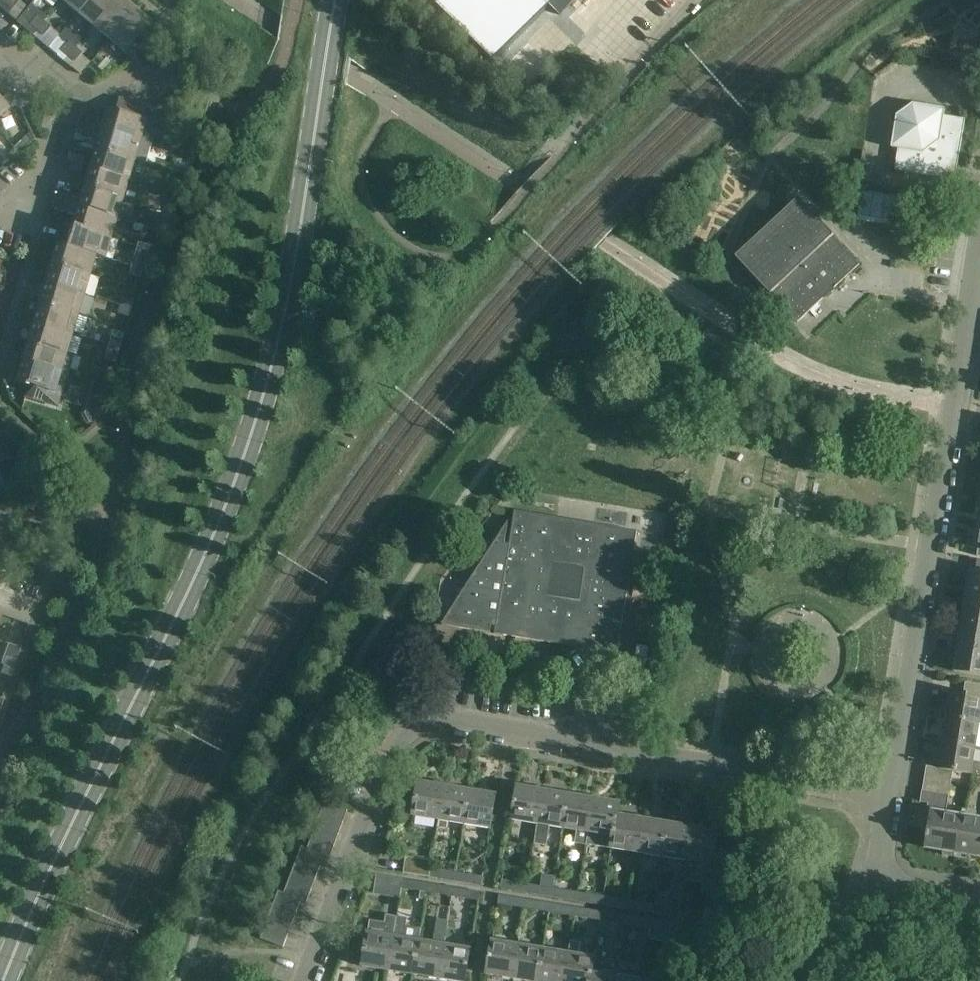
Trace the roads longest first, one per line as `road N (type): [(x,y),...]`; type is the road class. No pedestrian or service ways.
road 1 (tertiary): [(2,980),(235,491),(279,362),(334,0)]
road 2 (residential): [(302,980),(400,736),(412,723),(439,721),(889,793)]
road 3 (residential): [(889,793),(979,251)]
road 4 (residential): [(8,212),(30,189),(52,109),(46,87),(0,52)]
road 5 (residential): [(875,885),(802,980)]

